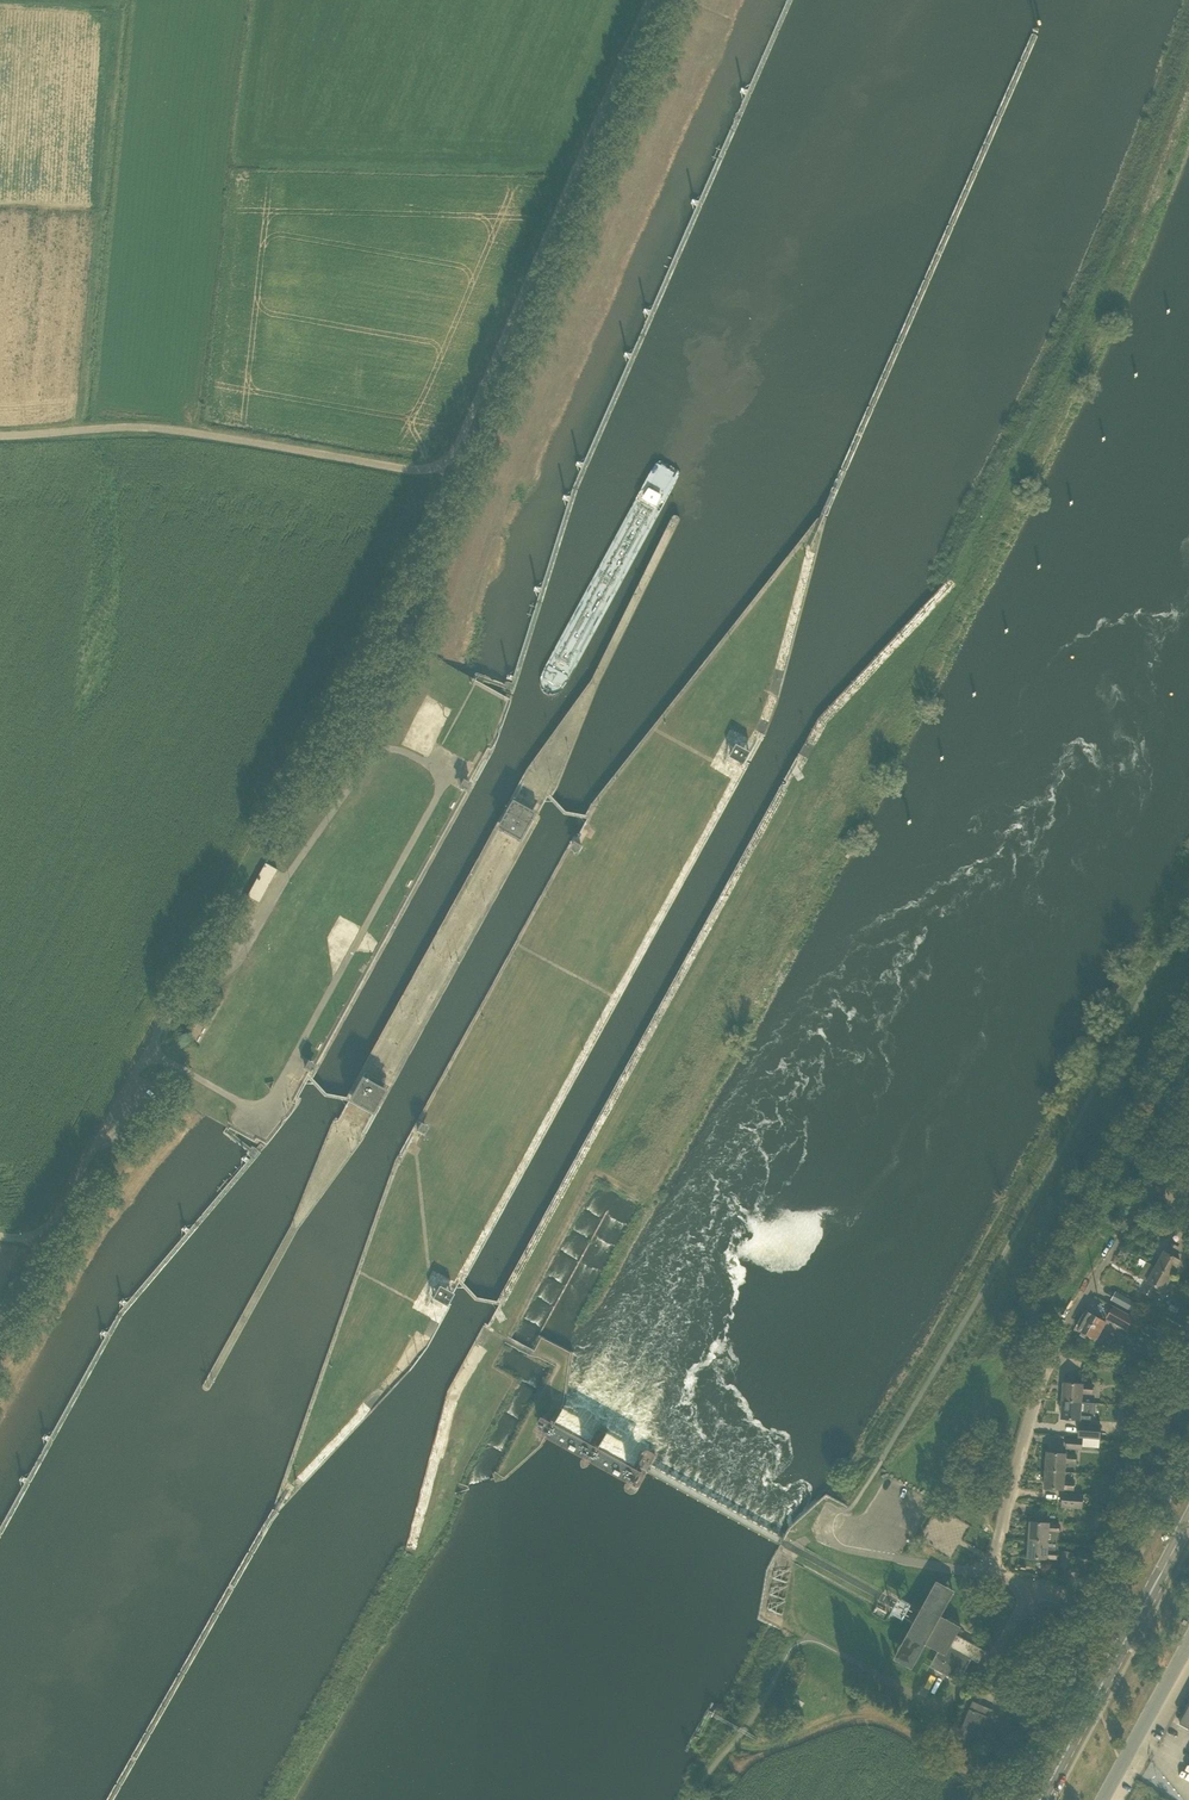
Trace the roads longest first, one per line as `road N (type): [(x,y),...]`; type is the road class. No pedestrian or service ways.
road 1 (unclassified): [(0,436),(126,427),(429,473),(446,466),(646,0)]
road 2 (unclassified): [(0,1236),(30,1236),(60,1214),(150,1052)]
road 3 (unclassified): [(841,1530),(903,1562),(1033,1585)]
road 4 (secondary): [(1040,1799),(1126,1638)]
road 5 (unclassified): [(1103,1799),(1188,1644)]
road 6 (secondary): [(1126,1638),(1188,1520)]

